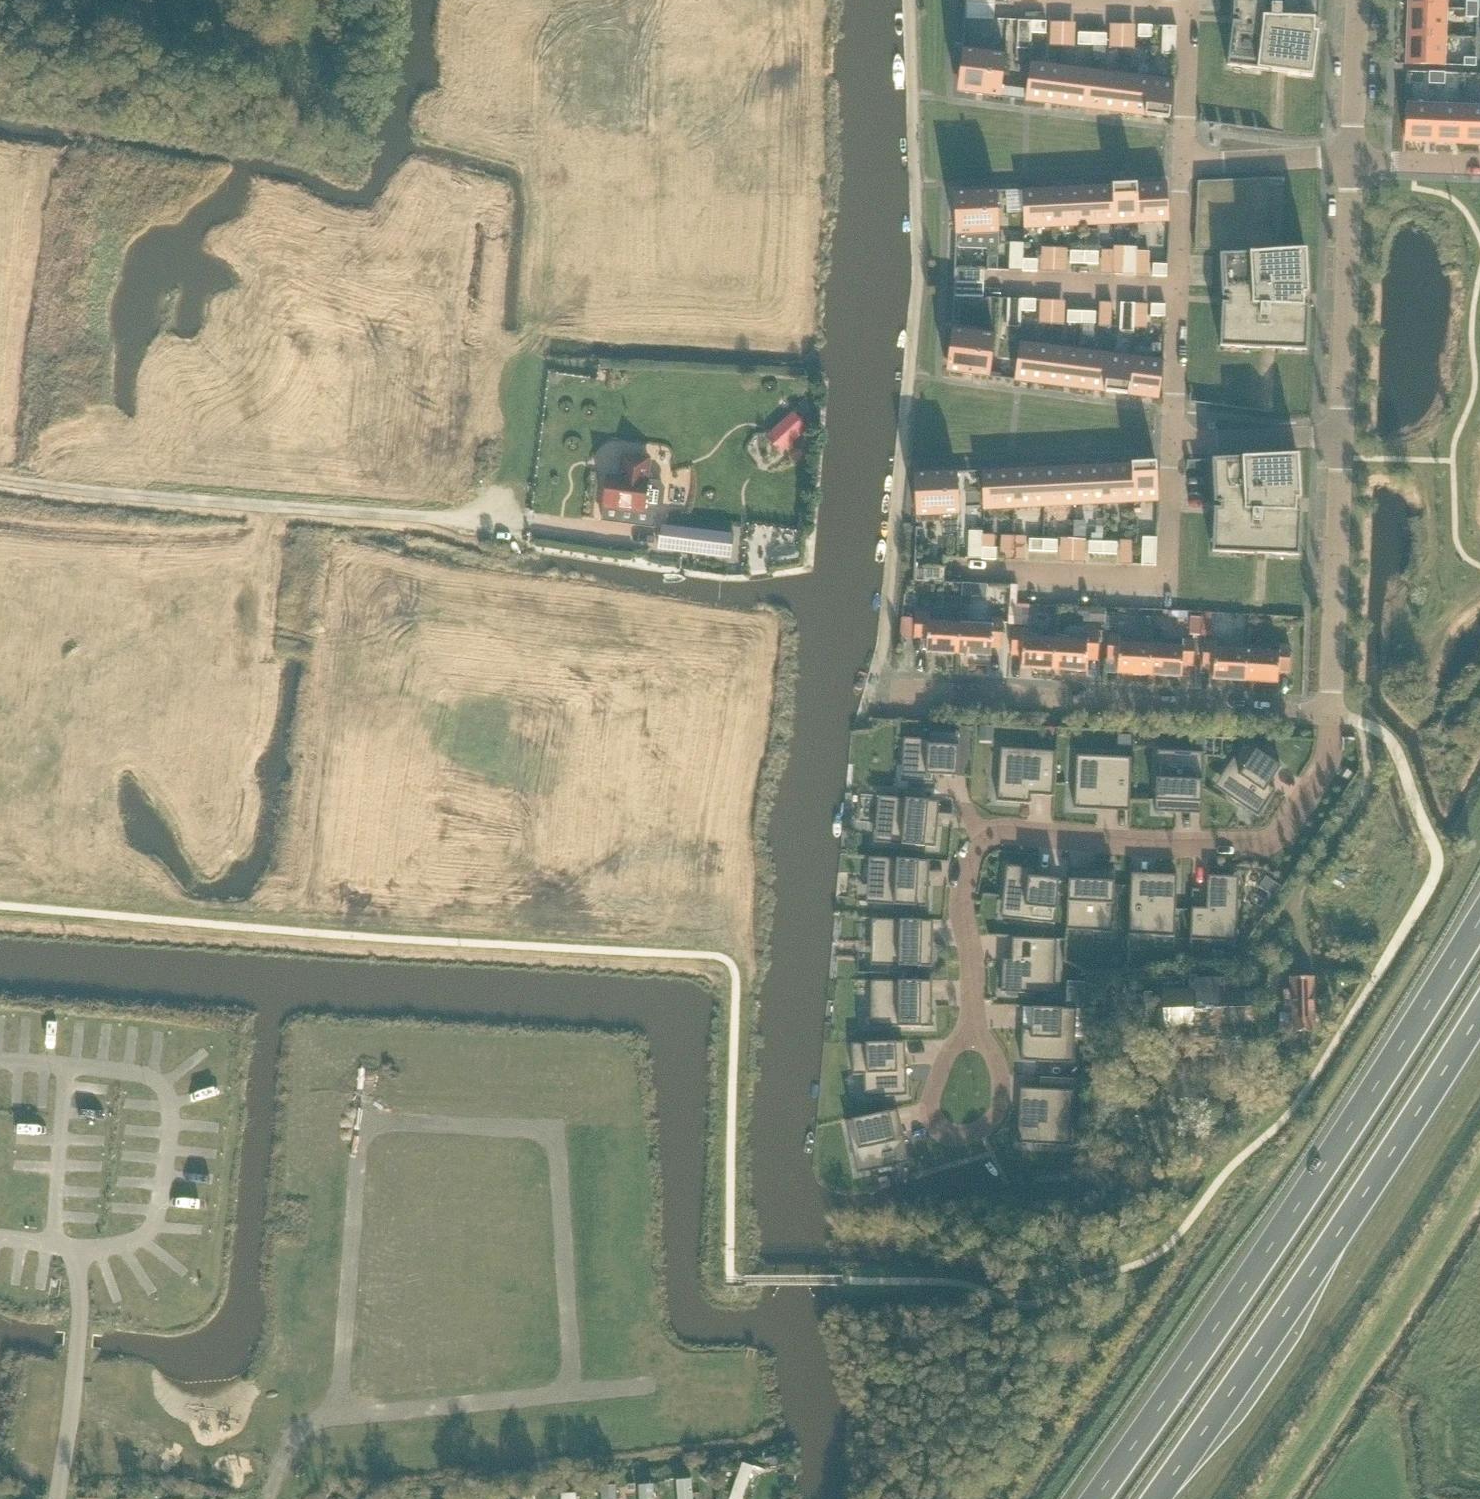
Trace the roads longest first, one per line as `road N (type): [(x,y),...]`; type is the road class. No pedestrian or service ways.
road 1 (trunk): [(1479,922),(1096,1498)]
road 2 (residential): [(1331,715),(1326,770),(1267,847),(1151,848),(1010,836),(979,846),(965,908),(976,954),(974,1039)]
road 3 (trunk): [(1156,1498),(1479,1016)]
road 4 (residential): [(1183,165),(1172,443),(1341,436)]
road 5 (residential): [(1331,715),(895,690)]
road 6 (residential): [(1341,436),(1352,160)]
road 7 (unclassified): [(1331,715),(1341,458)]
road 8 (unclassified): [(1183,165),(1352,160)]
road 9 (residential): [(1189,0),(1183,165)]
road 10 (residential): [(1352,160),(1358,0)]
road 11 (residential): [(933,1105),(938,1120),(959,1131),(995,1110),(997,1073),(974,1039)]
road 12 (residential): [(1352,160),(1479,166)]

